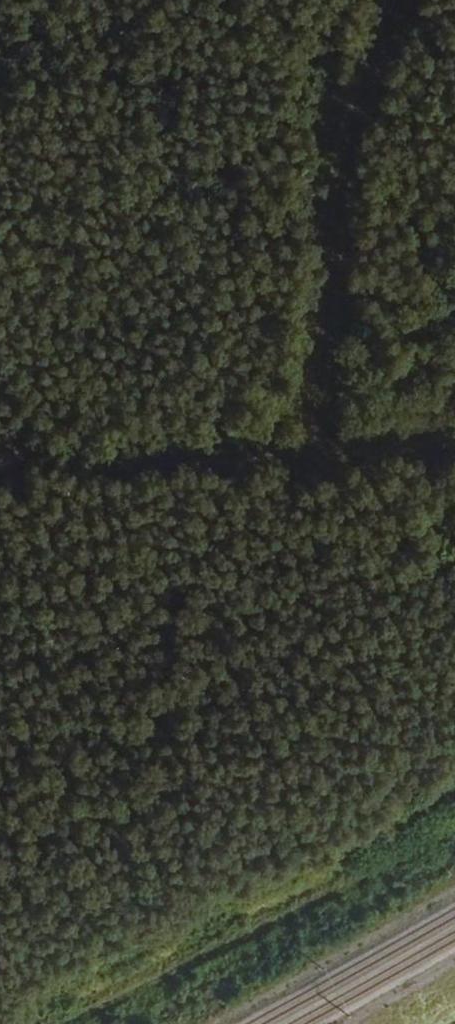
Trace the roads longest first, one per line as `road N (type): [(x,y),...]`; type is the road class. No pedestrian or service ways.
road 1 (track): [(0,471),(312,468)]

